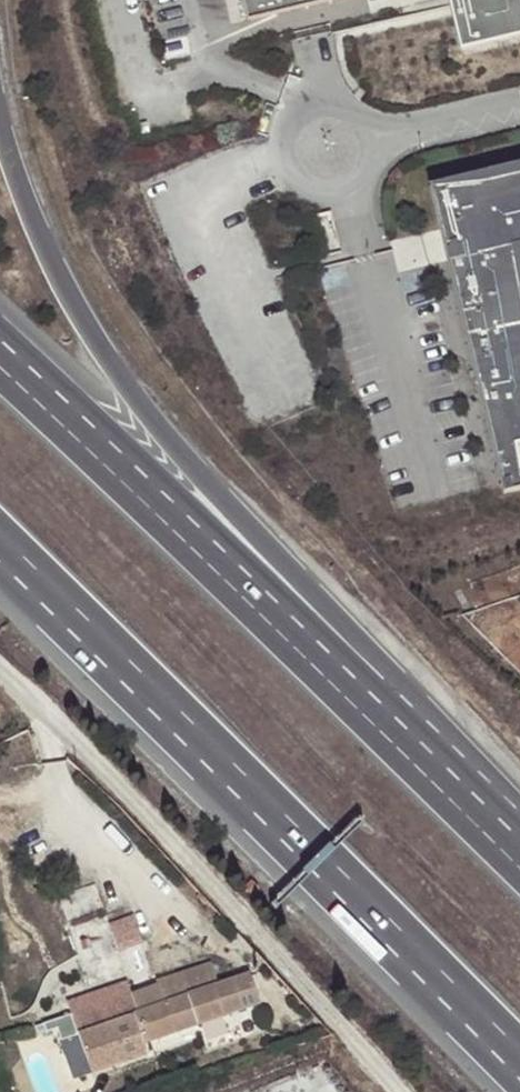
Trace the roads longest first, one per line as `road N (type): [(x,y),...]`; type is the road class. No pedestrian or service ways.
road 1 (motorway): [(519,817),(163,431),(76,308),(30,213),(0,111)]
road 2 (motorway): [(0,544),(519,1064)]
road 3 (motorway): [(519,847),(0,356)]
road 4 (residential): [(0,668),(55,717),(394,1091)]
road 5 (residential): [(376,133),(347,103),(325,99),(288,121),(283,143),(297,177),(336,193),(358,185),(377,148)]
road 6 (residential): [(519,99),(376,133)]

